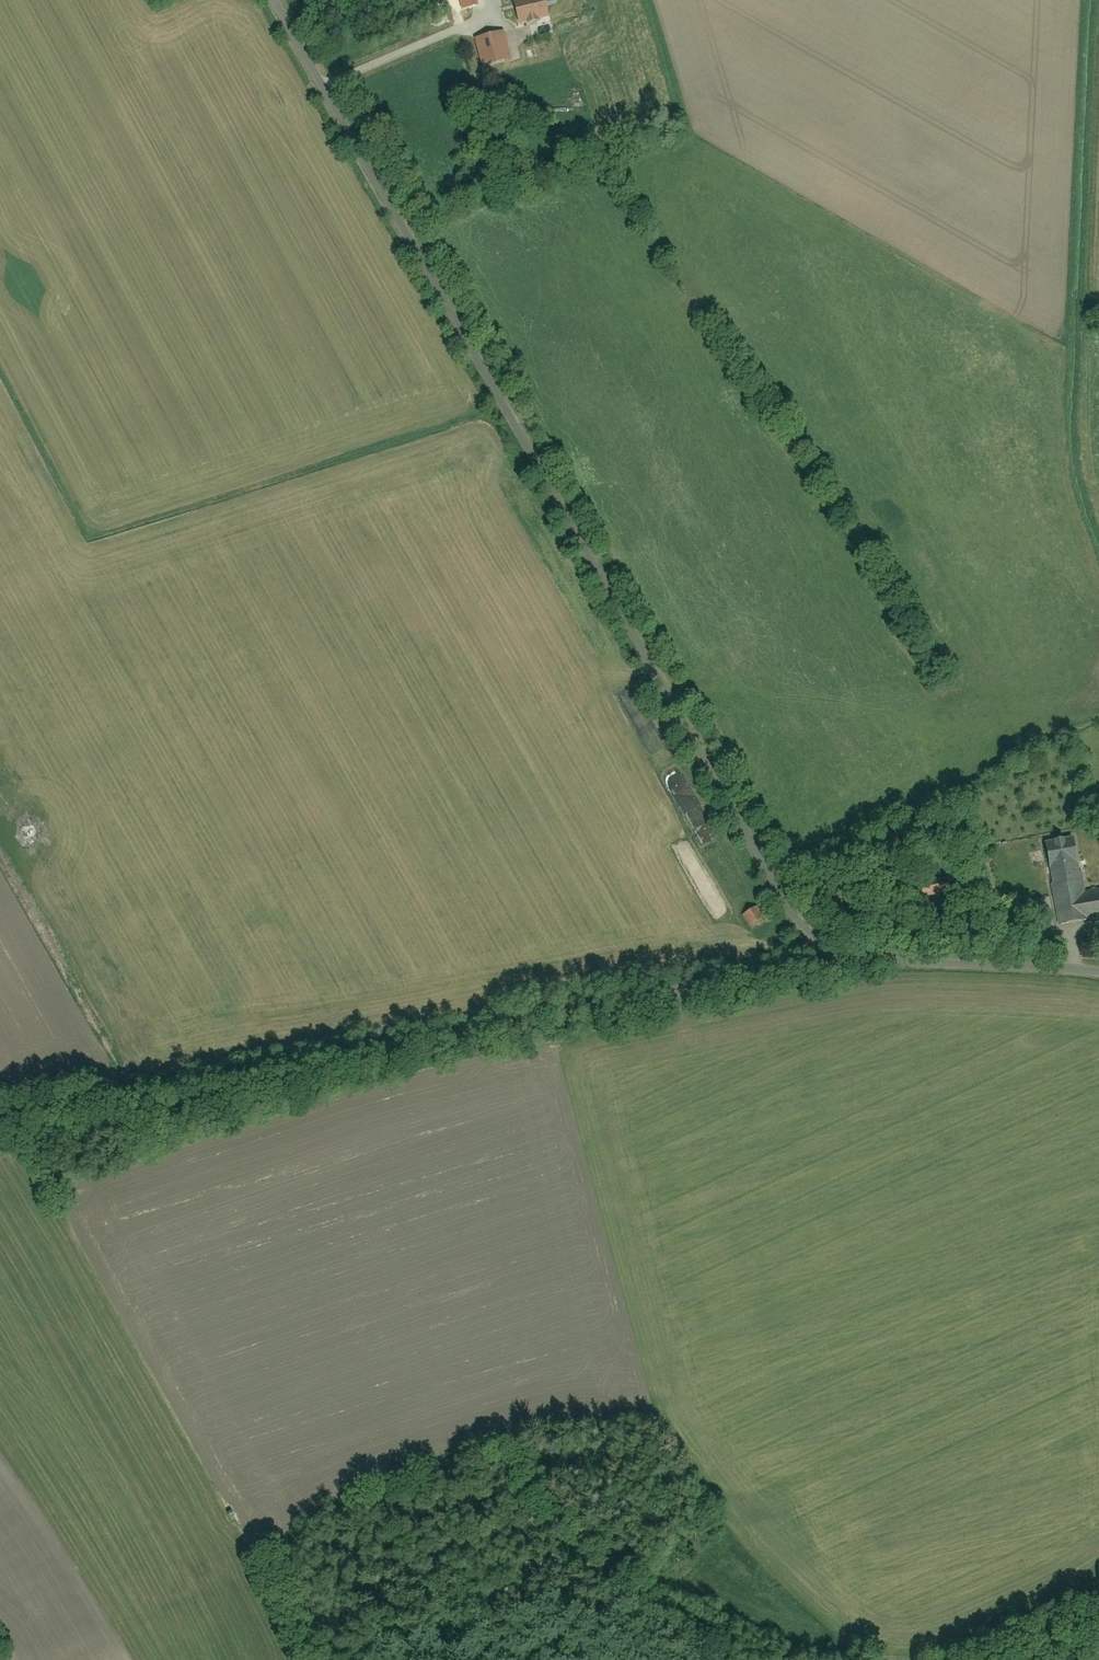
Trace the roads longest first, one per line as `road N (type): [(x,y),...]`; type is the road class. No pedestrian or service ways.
road 1 (residential): [(1098,975),(1035,957),(839,948),(791,912),(272,0)]

